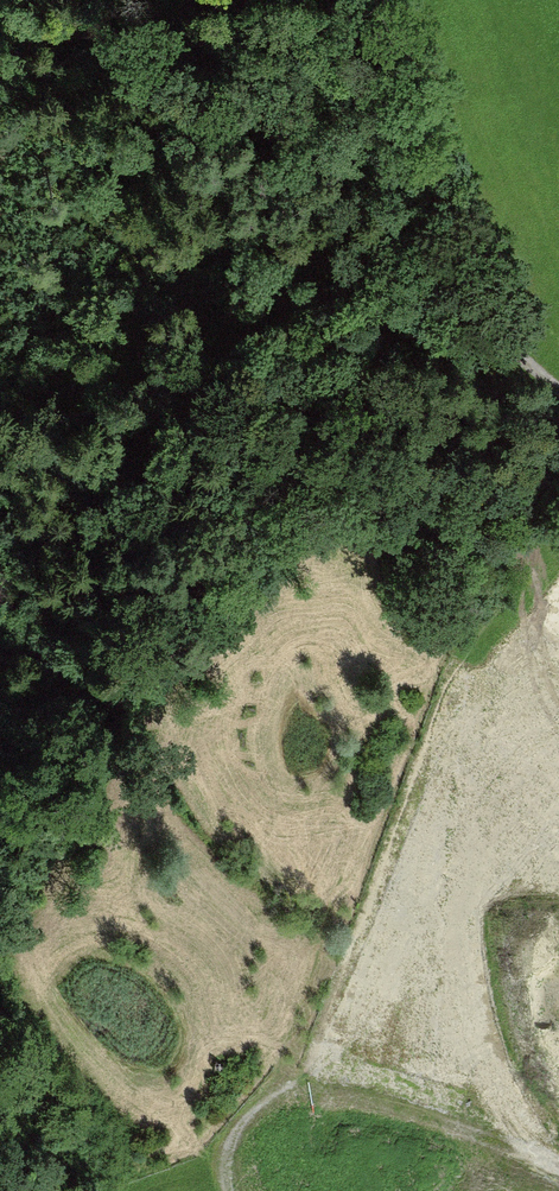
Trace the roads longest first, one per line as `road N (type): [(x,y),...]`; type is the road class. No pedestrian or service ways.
road 1 (track): [(512,350),(481,332),(433,322),(334,328),(244,374),(160,432),(79,504),(0,533)]
road 2 (track): [(331,0),(441,139),(485,238),(512,350)]
road 3 (track): [(285,1082),(459,1128),(558,1169)]
road 4 (track): [(237,1190),(231,1171),(244,1127),(285,1082)]

